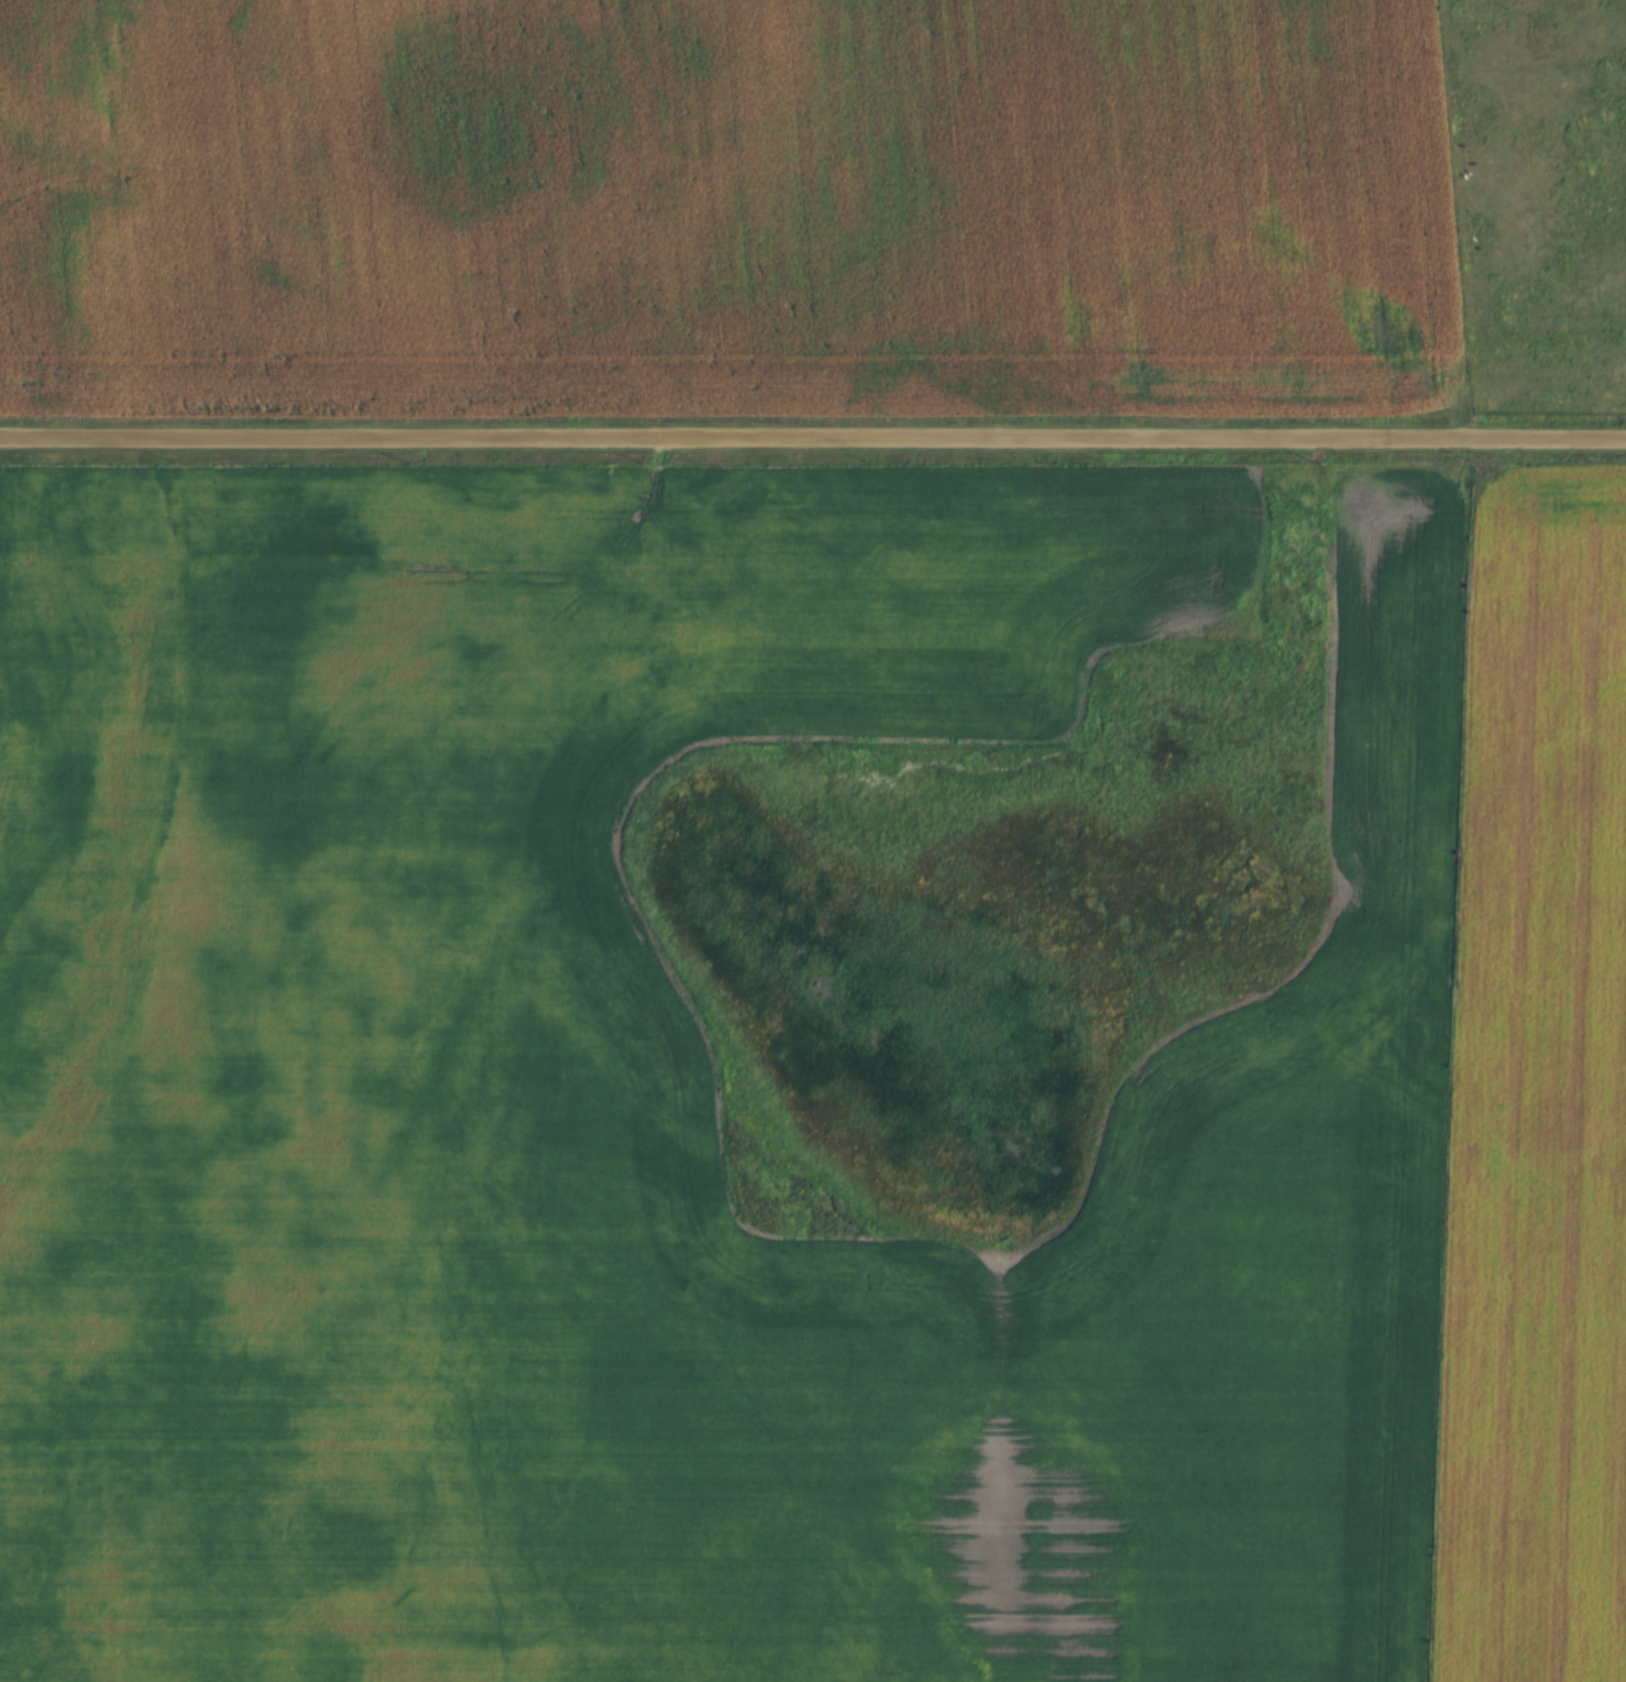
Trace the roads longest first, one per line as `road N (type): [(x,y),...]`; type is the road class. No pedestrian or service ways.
road 1 (residential): [(0,439),(1625,441)]

